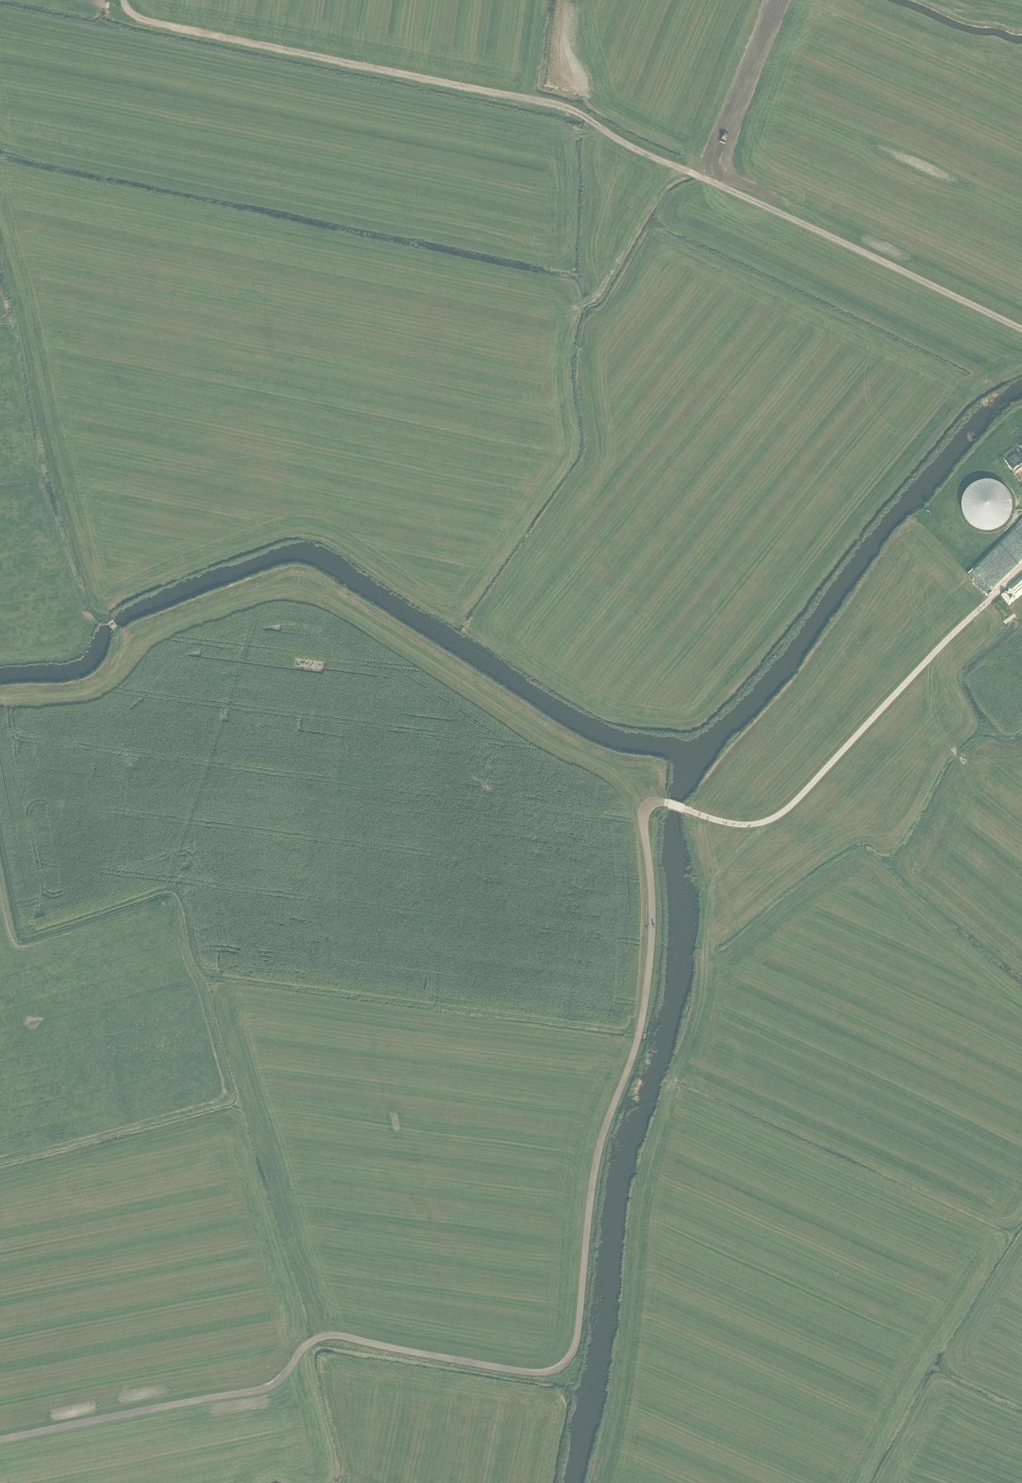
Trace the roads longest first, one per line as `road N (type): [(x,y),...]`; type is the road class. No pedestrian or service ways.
road 1 (track): [(1021,330),(685,171),(575,110),(152,23),(126,0)]

